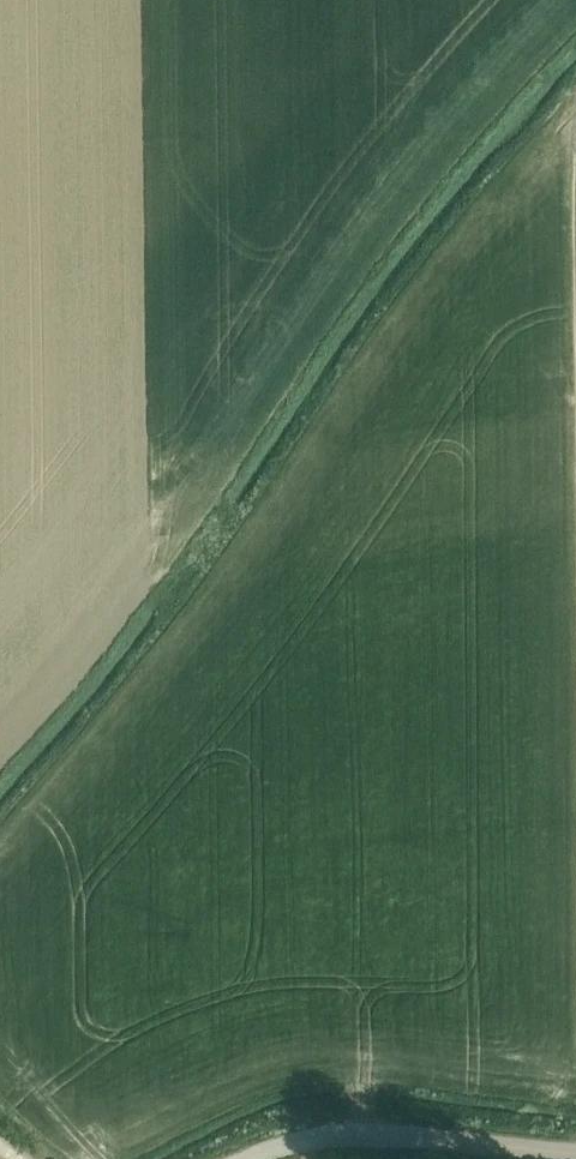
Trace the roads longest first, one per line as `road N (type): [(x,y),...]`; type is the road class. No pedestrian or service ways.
road 1 (unclassified): [(250,1158),(370,1133),(575,1155)]

